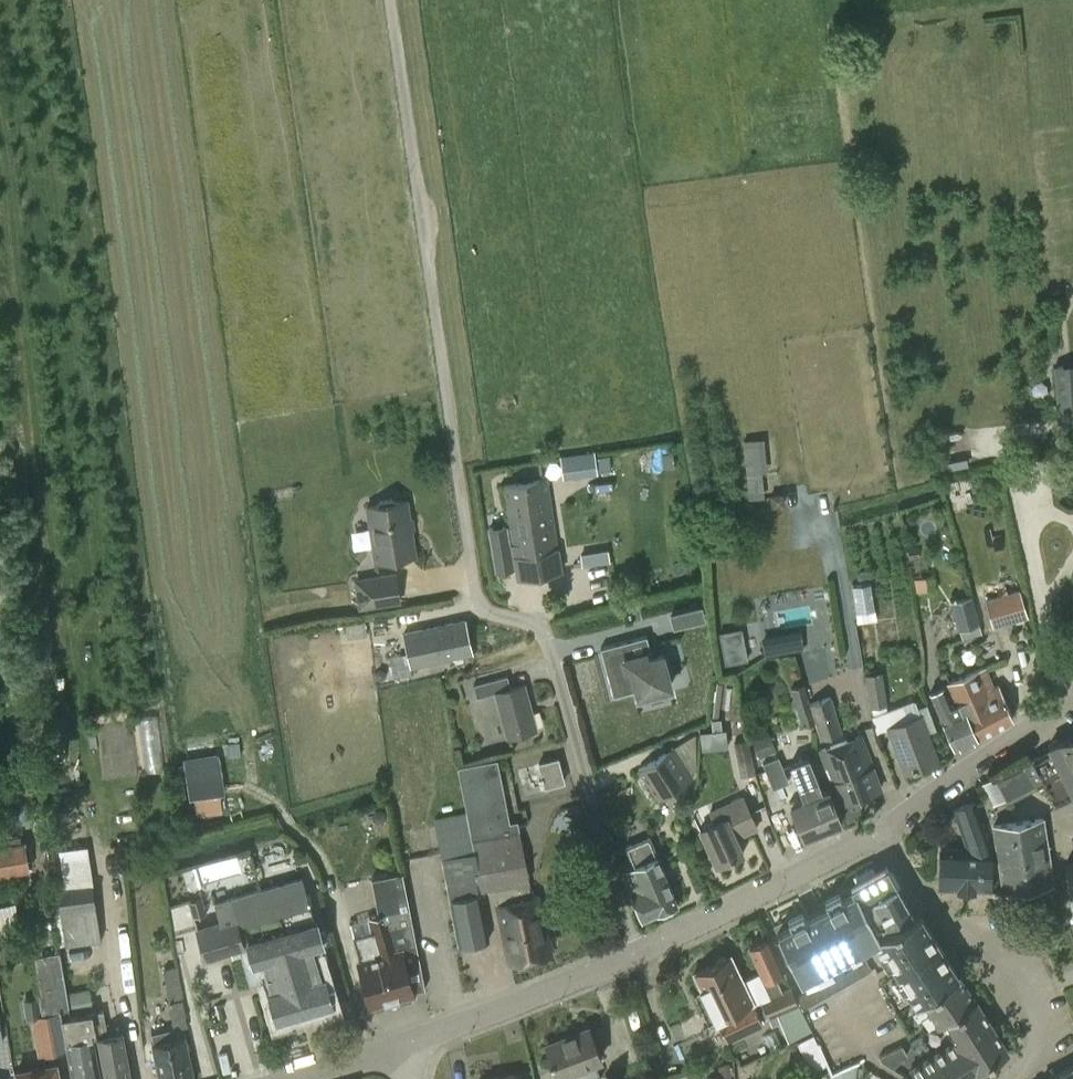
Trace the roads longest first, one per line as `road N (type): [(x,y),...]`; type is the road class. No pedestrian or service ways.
road 1 (residential): [(638,956),(560,651),(546,634),(485,606),(475,571),(393,0)]
road 2 (residential): [(880,832),(638,956)]
road 3 (residential): [(638,956),(416,1043)]
road 4 (residential): [(880,832),(1066,701)]
road 5 (residential): [(1022,990),(880,832)]
road 6 (track): [(19,792),(0,595)]
road 7 (residential): [(416,1043),(298,1078)]

